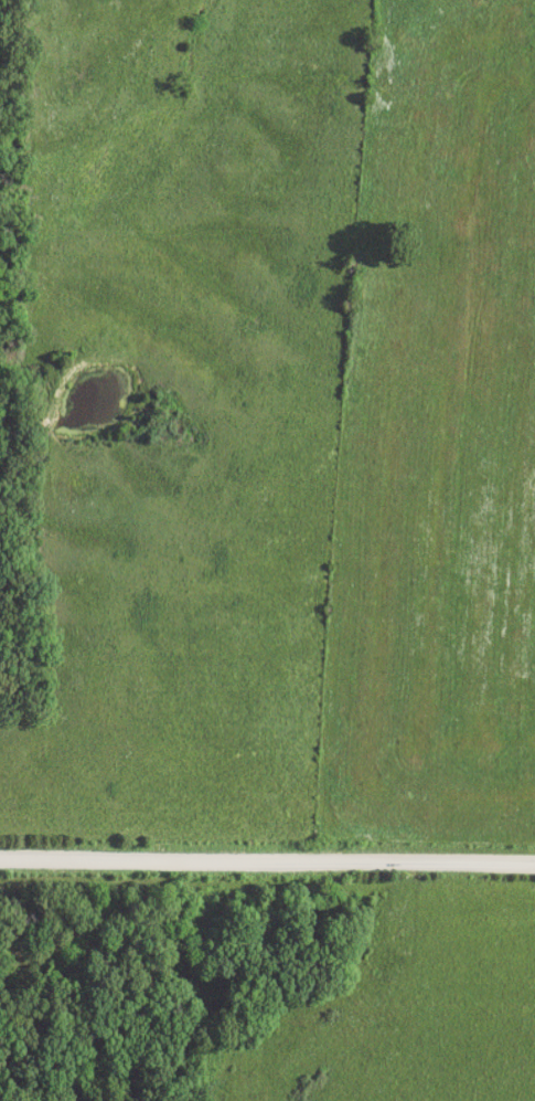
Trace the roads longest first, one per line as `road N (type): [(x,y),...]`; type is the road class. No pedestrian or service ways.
road 1 (residential): [(0,860),(534,865)]

